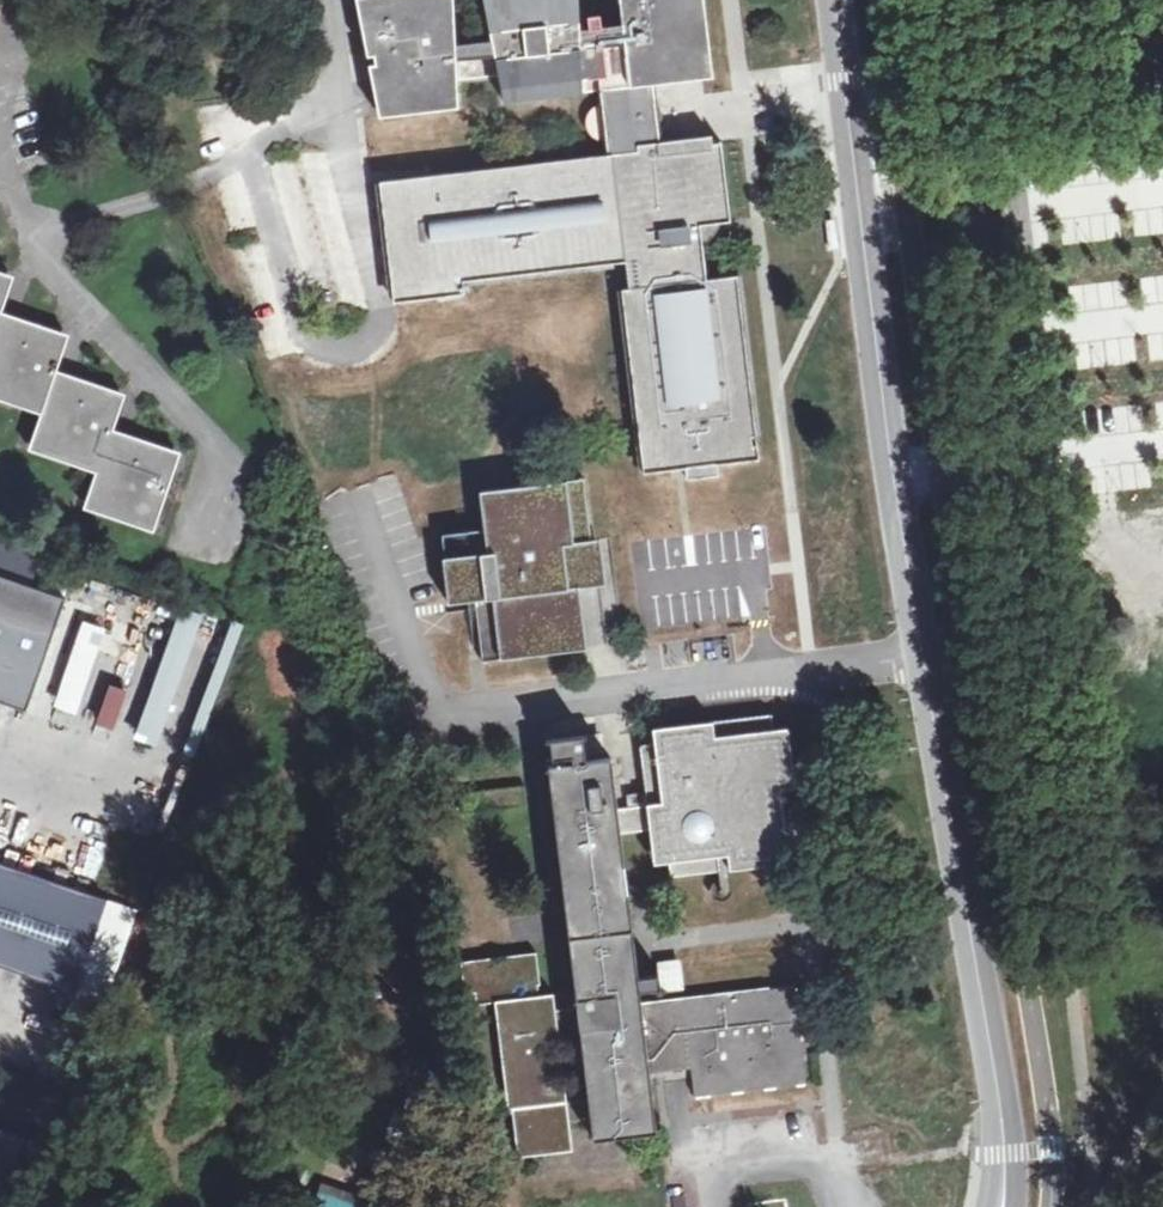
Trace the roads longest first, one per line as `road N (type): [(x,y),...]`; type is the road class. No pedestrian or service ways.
road 1 (tertiary): [(833,0),(895,478),(1007,1157),(1003,1194)]
road 2 (track): [(449,816),(467,949)]

